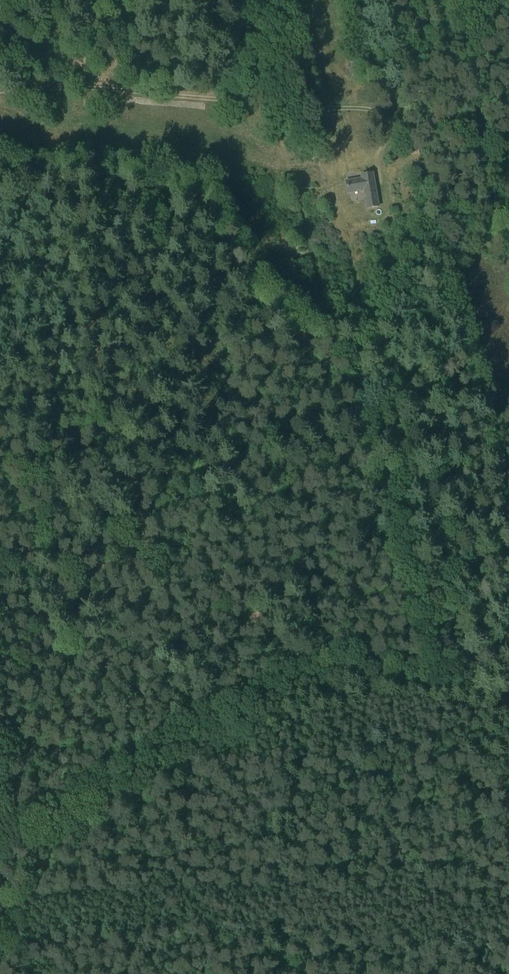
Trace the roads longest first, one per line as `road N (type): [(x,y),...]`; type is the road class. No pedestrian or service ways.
road 1 (track): [(508,685),(335,648),(293,656),(0,824)]
road 2 (track): [(261,101),(86,88),(0,91)]
road 3 (track): [(0,743),(13,799),(84,773)]

